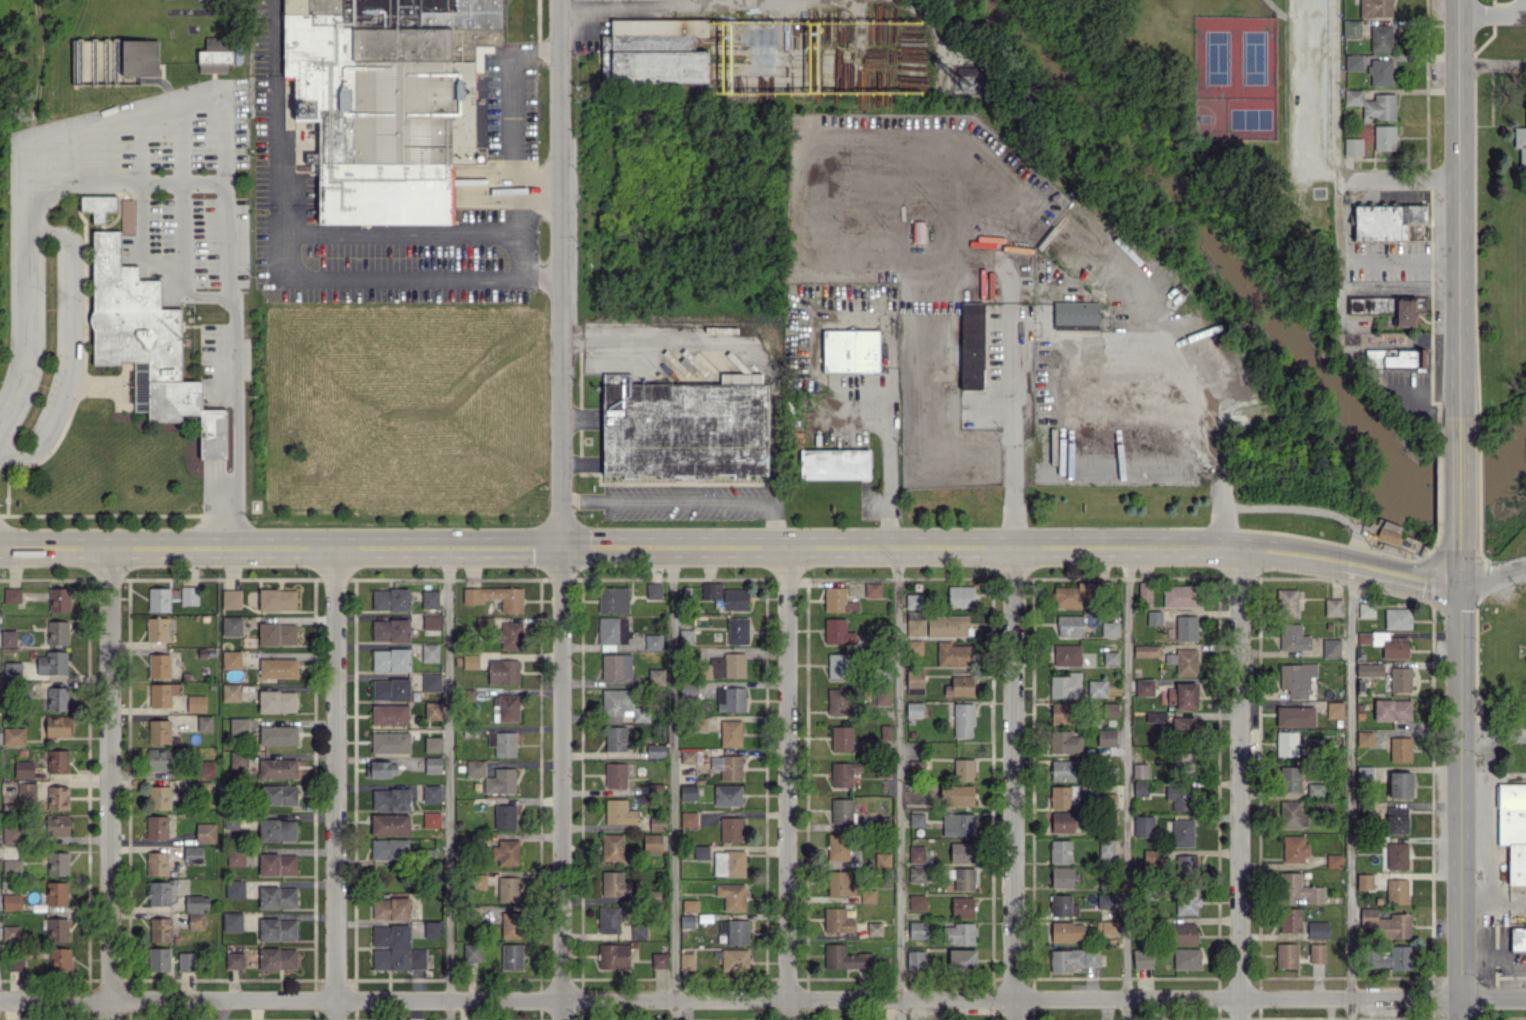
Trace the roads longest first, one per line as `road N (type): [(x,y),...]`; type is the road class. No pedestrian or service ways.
road 1 (residential): [(1525,999),(0,999)]
road 2 (residential): [(559,0),(559,1019)]
road 3 (tertiary): [(234,547),(884,549)]
road 4 (tertiary): [(900,549),(1237,551),(1457,589)]
road 5 (residential): [(334,547),(337,1019)]
road 6 (residential): [(112,547),(113,1019)]
road 7 (residential): [(786,549),(789,1019)]
road 8 (residential): [(1011,550),(1012,1019)]
road 9 (residential): [(1237,551),(1240,1019)]
road 10 (secondary): [(1457,589),(1459,1019)]
road 11 (secondary): [(1458,0),(1455,417)]
road 12 (tertiary): [(0,546),(234,547)]
road 13 (secondary): [(1455,417),(1457,550)]
road 14 (residential): [(1458,180),(1336,180)]

